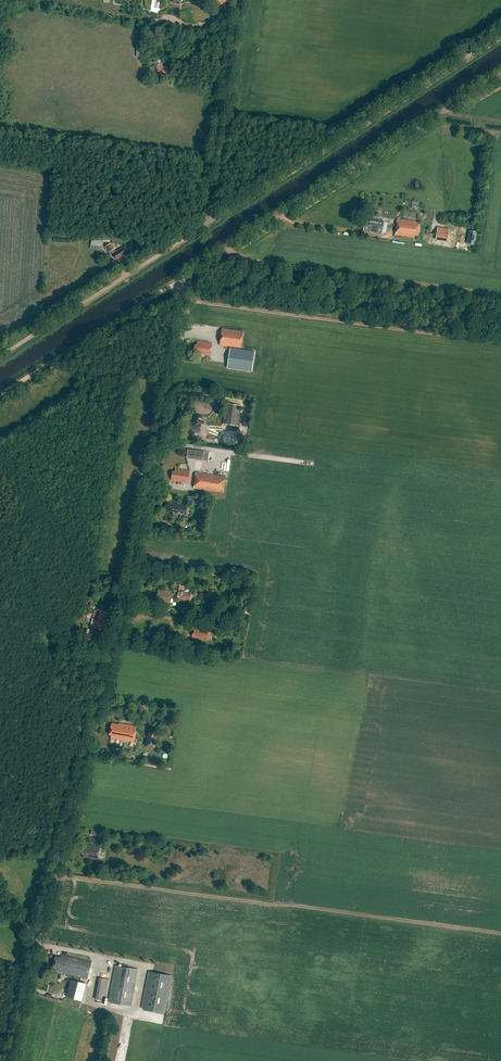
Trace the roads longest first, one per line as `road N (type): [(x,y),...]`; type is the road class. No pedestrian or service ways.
road 1 (unclassified): [(37,939),(130,585),(184,278),(500,75)]
road 2 (track): [(205,224),(500,40)]
road 3 (unclassified): [(0,357),(205,224)]
road 4 (unclassified): [(242,0),(205,224)]
road 5 (track): [(0,395),(184,278)]
road 6 (unclassified): [(6,1060),(37,939)]

